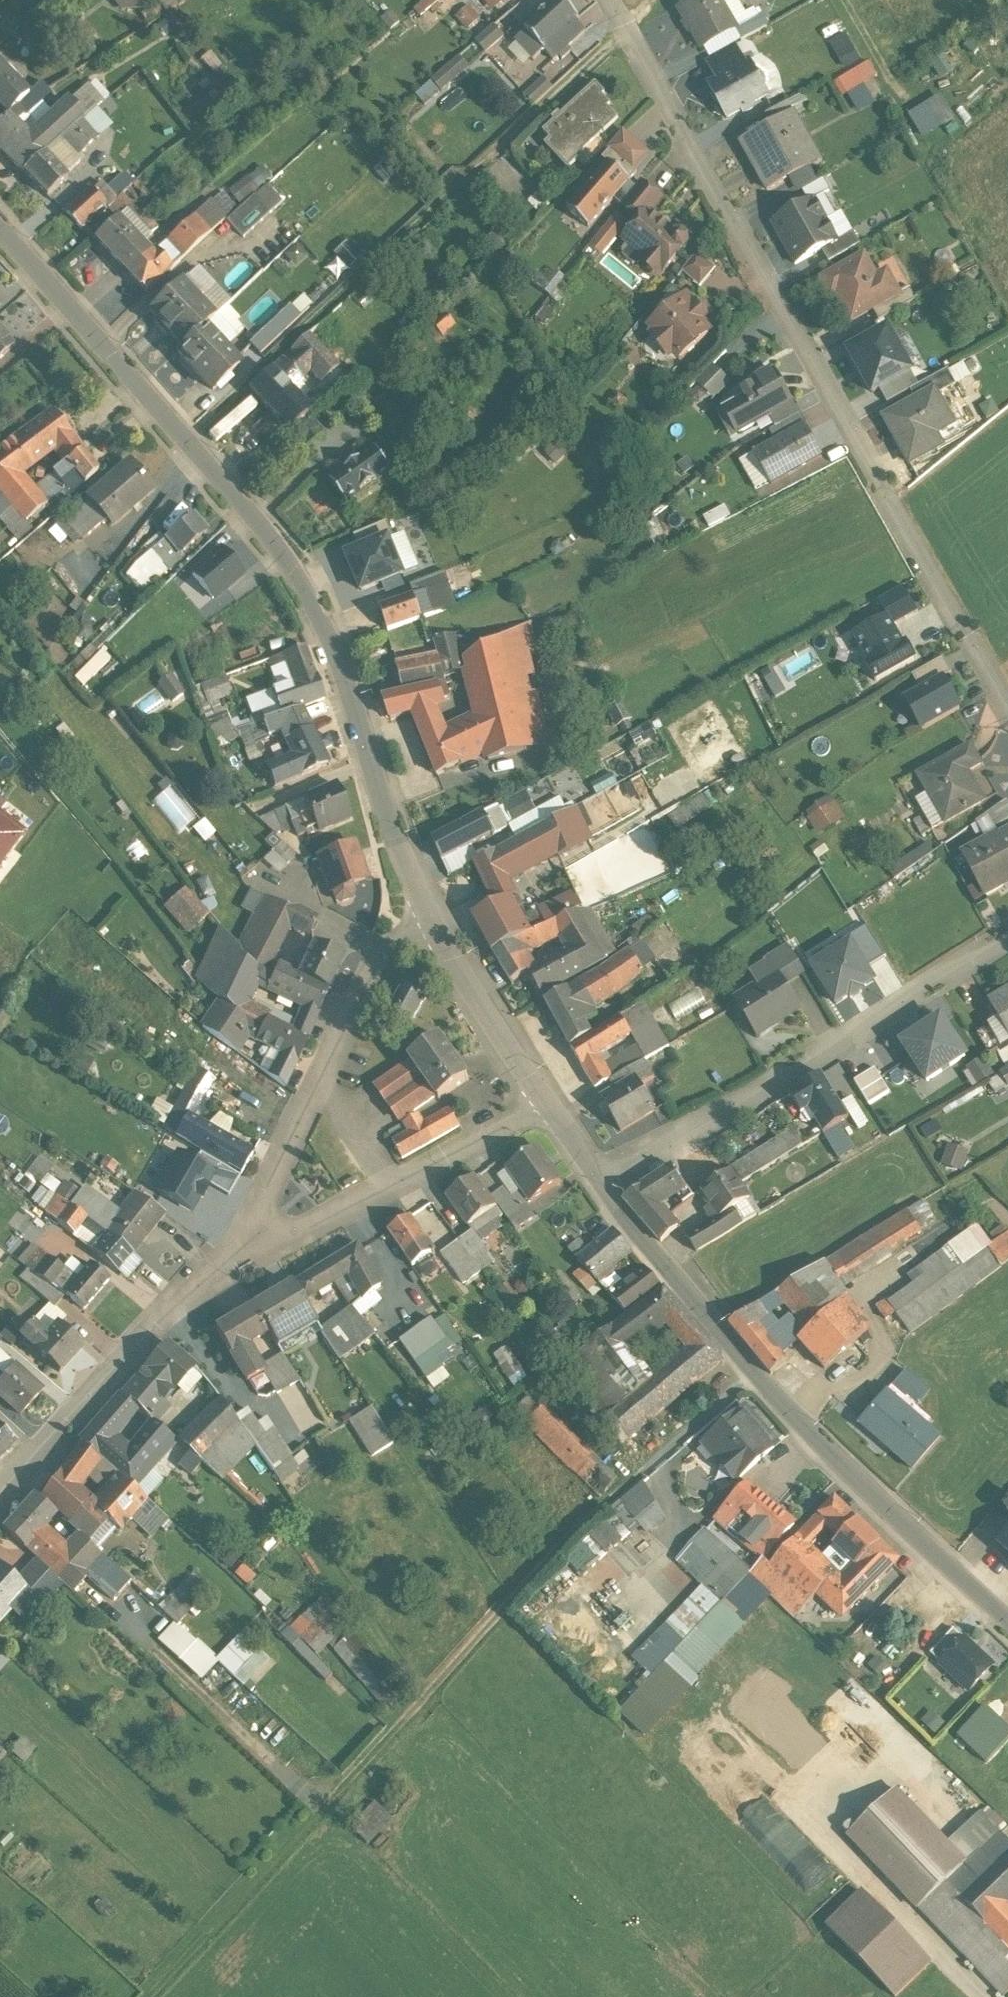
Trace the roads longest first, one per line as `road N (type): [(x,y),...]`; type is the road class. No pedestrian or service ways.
road 1 (residential): [(607,0),(1007,713)]
road 2 (residential): [(419,901),(371,778),(343,678),(297,581),(185,441),(0,234)]
road 3 (residential): [(1007,1631),(780,1407),(595,1184)]
road 4 (track): [(157,1996),(500,1616)]
road 5 (residential): [(1007,933),(595,1184)]
road 6 (residential): [(419,901),(389,925),(240,1256)]
road 7 (residential): [(240,1256),(547,1107)]
road 8 (residential): [(240,1256),(163,1313),(0,1494)]
road 9 (residential): [(547,1107),(419,901)]

